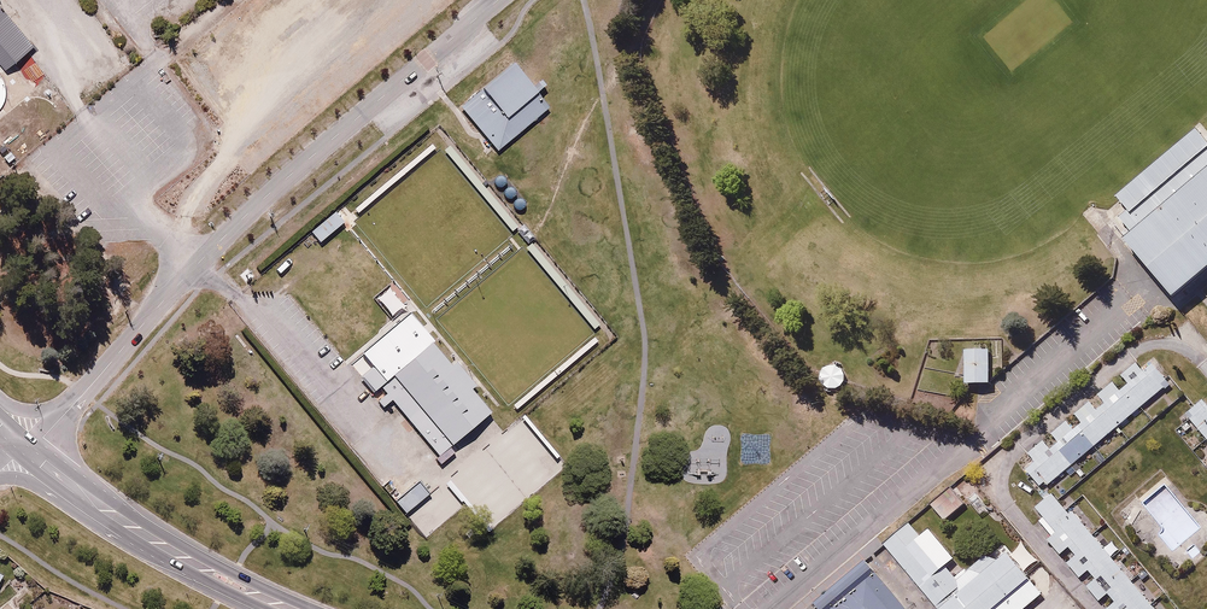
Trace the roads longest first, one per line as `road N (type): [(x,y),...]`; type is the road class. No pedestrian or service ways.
road 1 (residential): [(500,0),(250,209),(75,403),(18,445)]
road 2 (primary): [(289,608),(159,544),(18,445)]
road 3 (residential): [(1206,370),(1182,341),(1139,348),(1001,462),(996,485),(1005,508)]
road 4 (residential): [(1005,508),(1093,608)]

